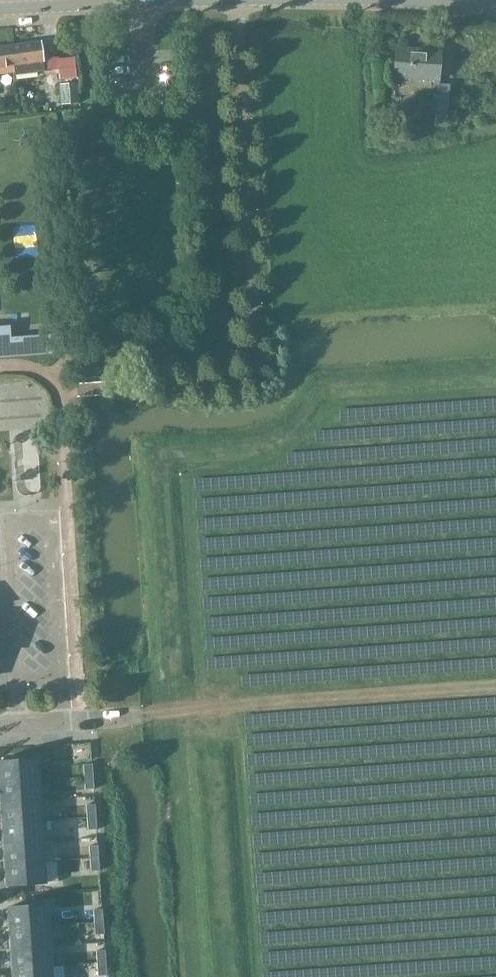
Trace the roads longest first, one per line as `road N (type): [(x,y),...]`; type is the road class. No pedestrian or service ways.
road 1 (tertiary): [(0,11),(214,0)]
road 2 (tertiary): [(357,0),(495,9)]

